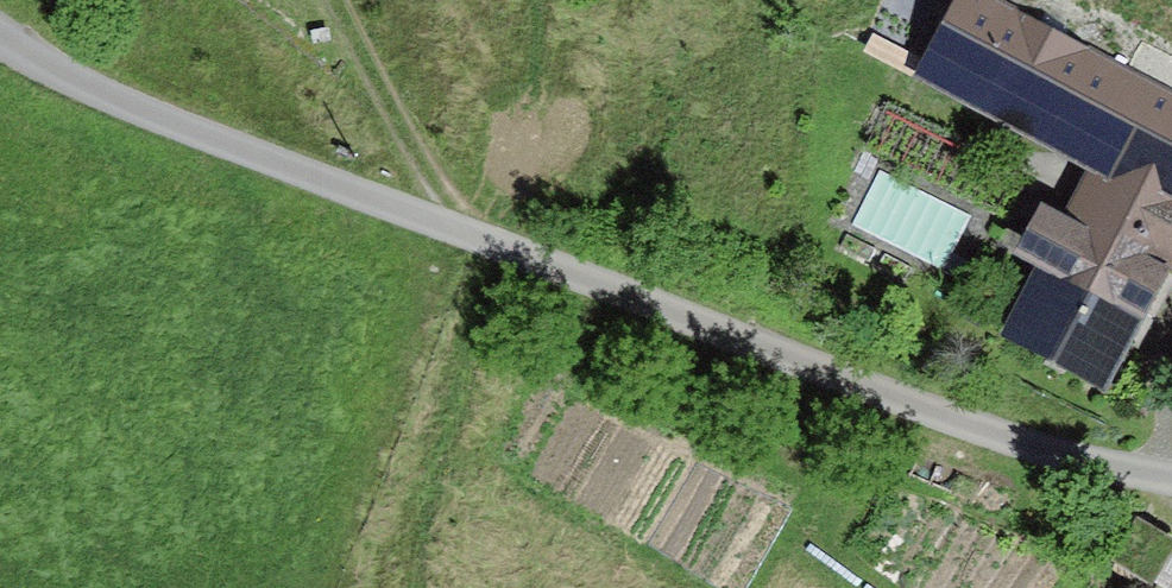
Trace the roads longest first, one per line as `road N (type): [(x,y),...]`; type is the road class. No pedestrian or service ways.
road 1 (track): [(0,39),(119,103),(713,333),(1016,443),(1171,486)]
road 2 (track): [(326,0),(456,233)]
road 3 (track): [(929,82),(1020,75),(1171,128)]

